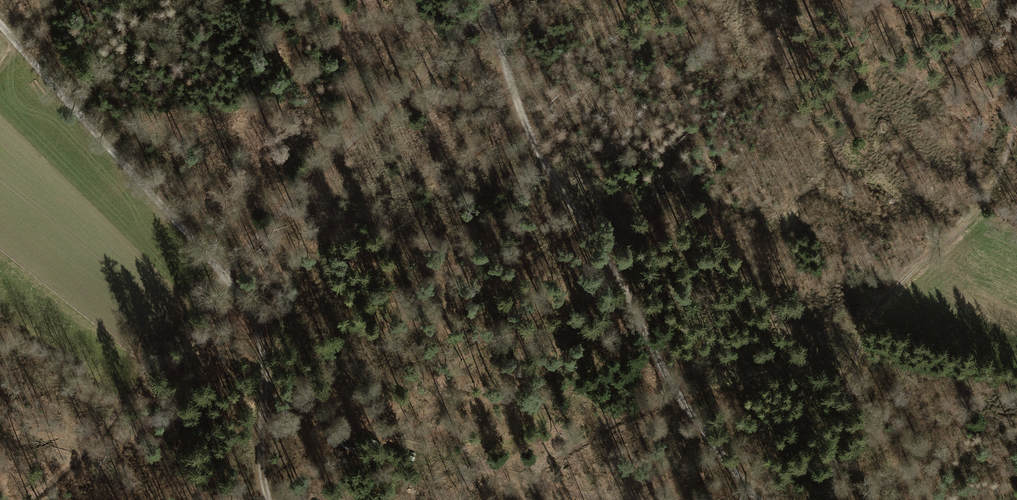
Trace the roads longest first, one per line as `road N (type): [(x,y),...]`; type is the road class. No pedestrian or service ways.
road 1 (track): [(487,0),(515,95),(556,184),(685,404),(759,499)]
road 2 (track): [(223,273),(489,10)]
road 3 (track): [(261,417),(601,499)]
road 4 (track): [(829,499),(863,333),(888,296),(982,205)]
road 5 (track): [(223,273),(0,27)]
road 6 (track): [(29,499),(100,433),(223,273)]
road 7 (track): [(266,499),(262,341),(250,309),(223,273)]

